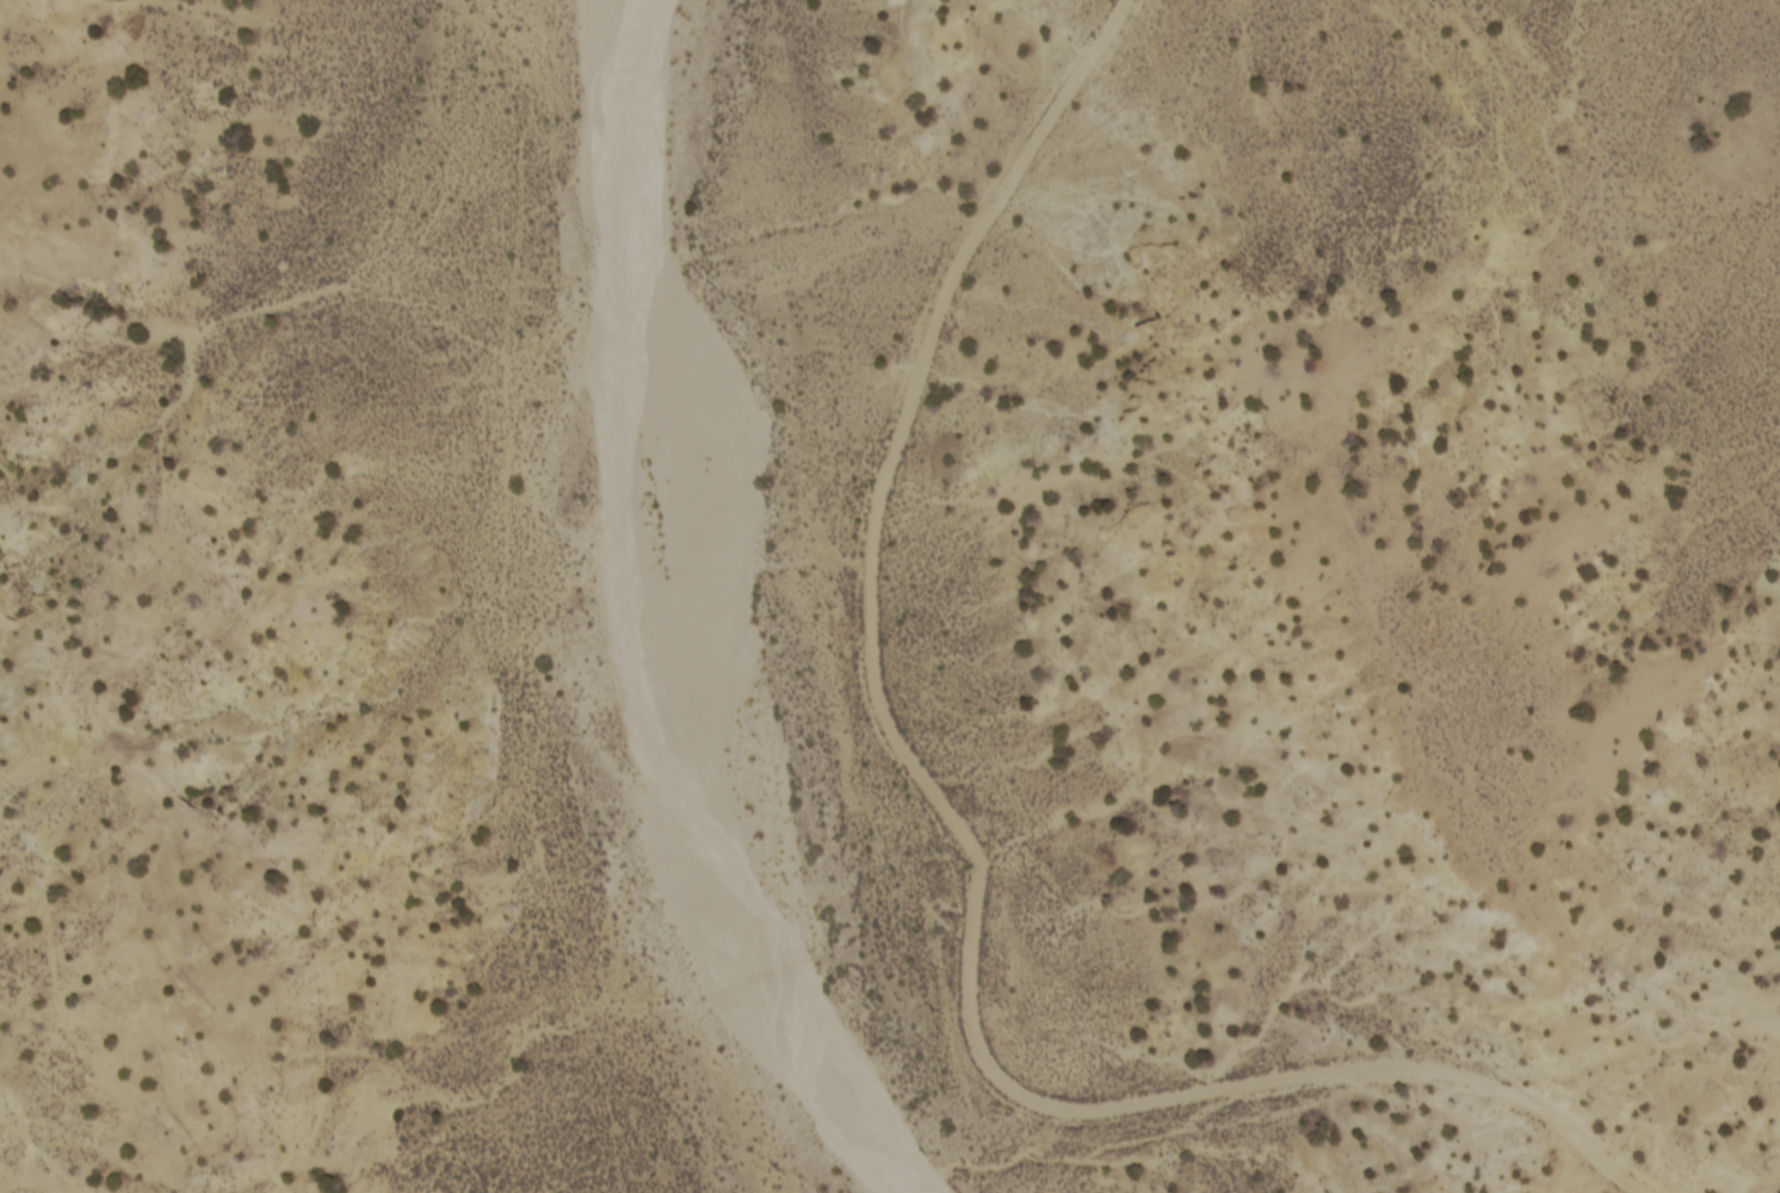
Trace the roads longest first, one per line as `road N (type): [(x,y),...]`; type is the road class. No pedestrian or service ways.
road 1 (track): [(1647,1192),(1497,1127),(1340,1102),(1132,1152),(1046,1192)]

